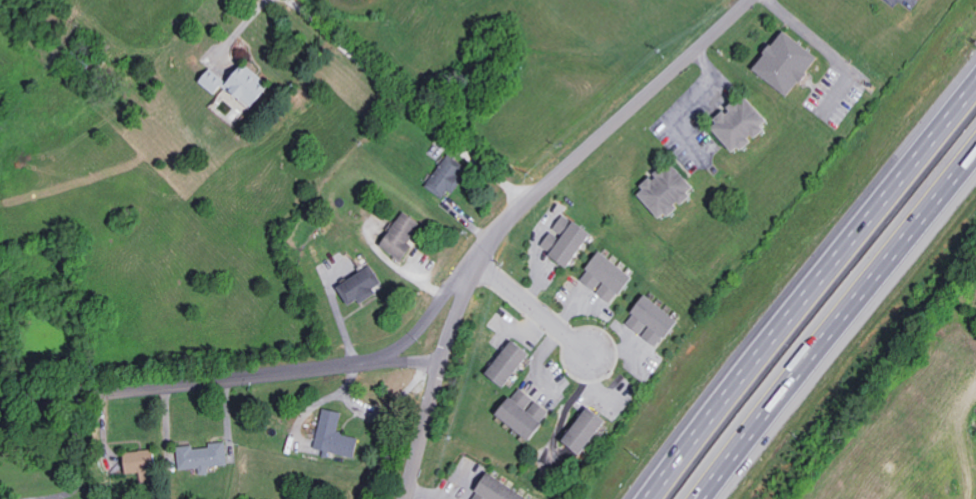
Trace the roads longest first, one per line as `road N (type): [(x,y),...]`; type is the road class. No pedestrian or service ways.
road 1 (residential): [(409,498),(457,318),(502,233),(752,0)]
road 2 (motorway): [(975,82),(647,498)]
road 3 (residential): [(444,359),(0,401)]
road 4 (motorway): [(715,498),(975,167)]
road 5 (residential): [(357,363),(390,353),(417,331),(499,238)]
road 6 (residential): [(480,268),(584,351)]

